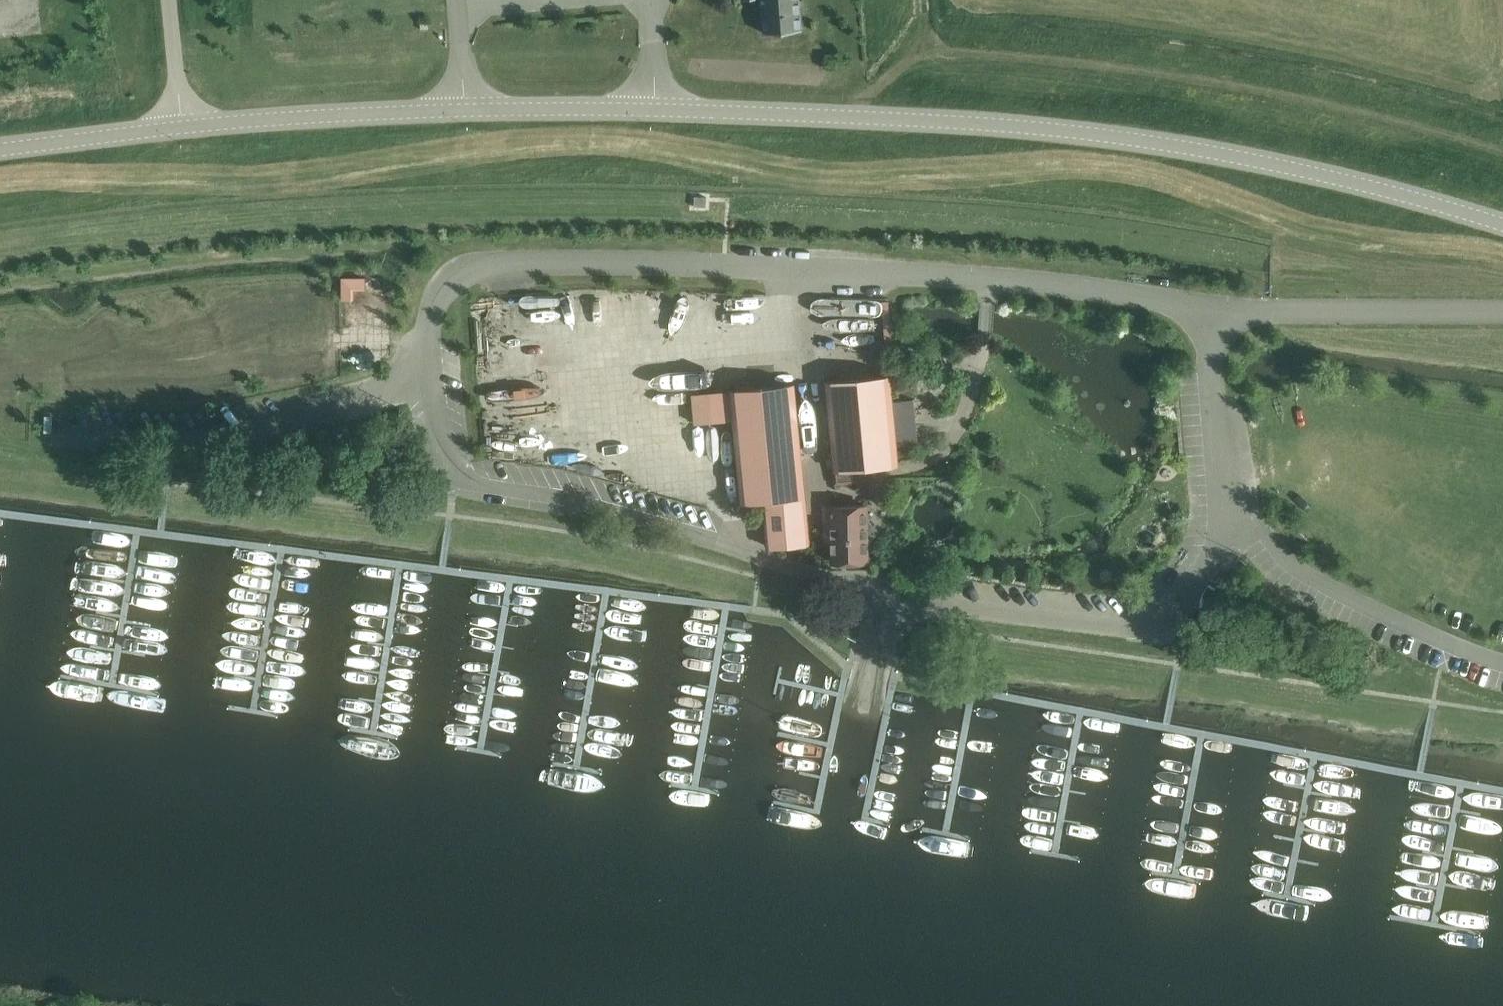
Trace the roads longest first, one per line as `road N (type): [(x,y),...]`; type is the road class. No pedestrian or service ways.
road 1 (unclassified): [(1502,223),(1216,151),(947,120),(465,109),(183,126)]
road 2 (unclassified): [(183,126),(0,148)]
road 3 (unclassified): [(183,126),(168,0)]

